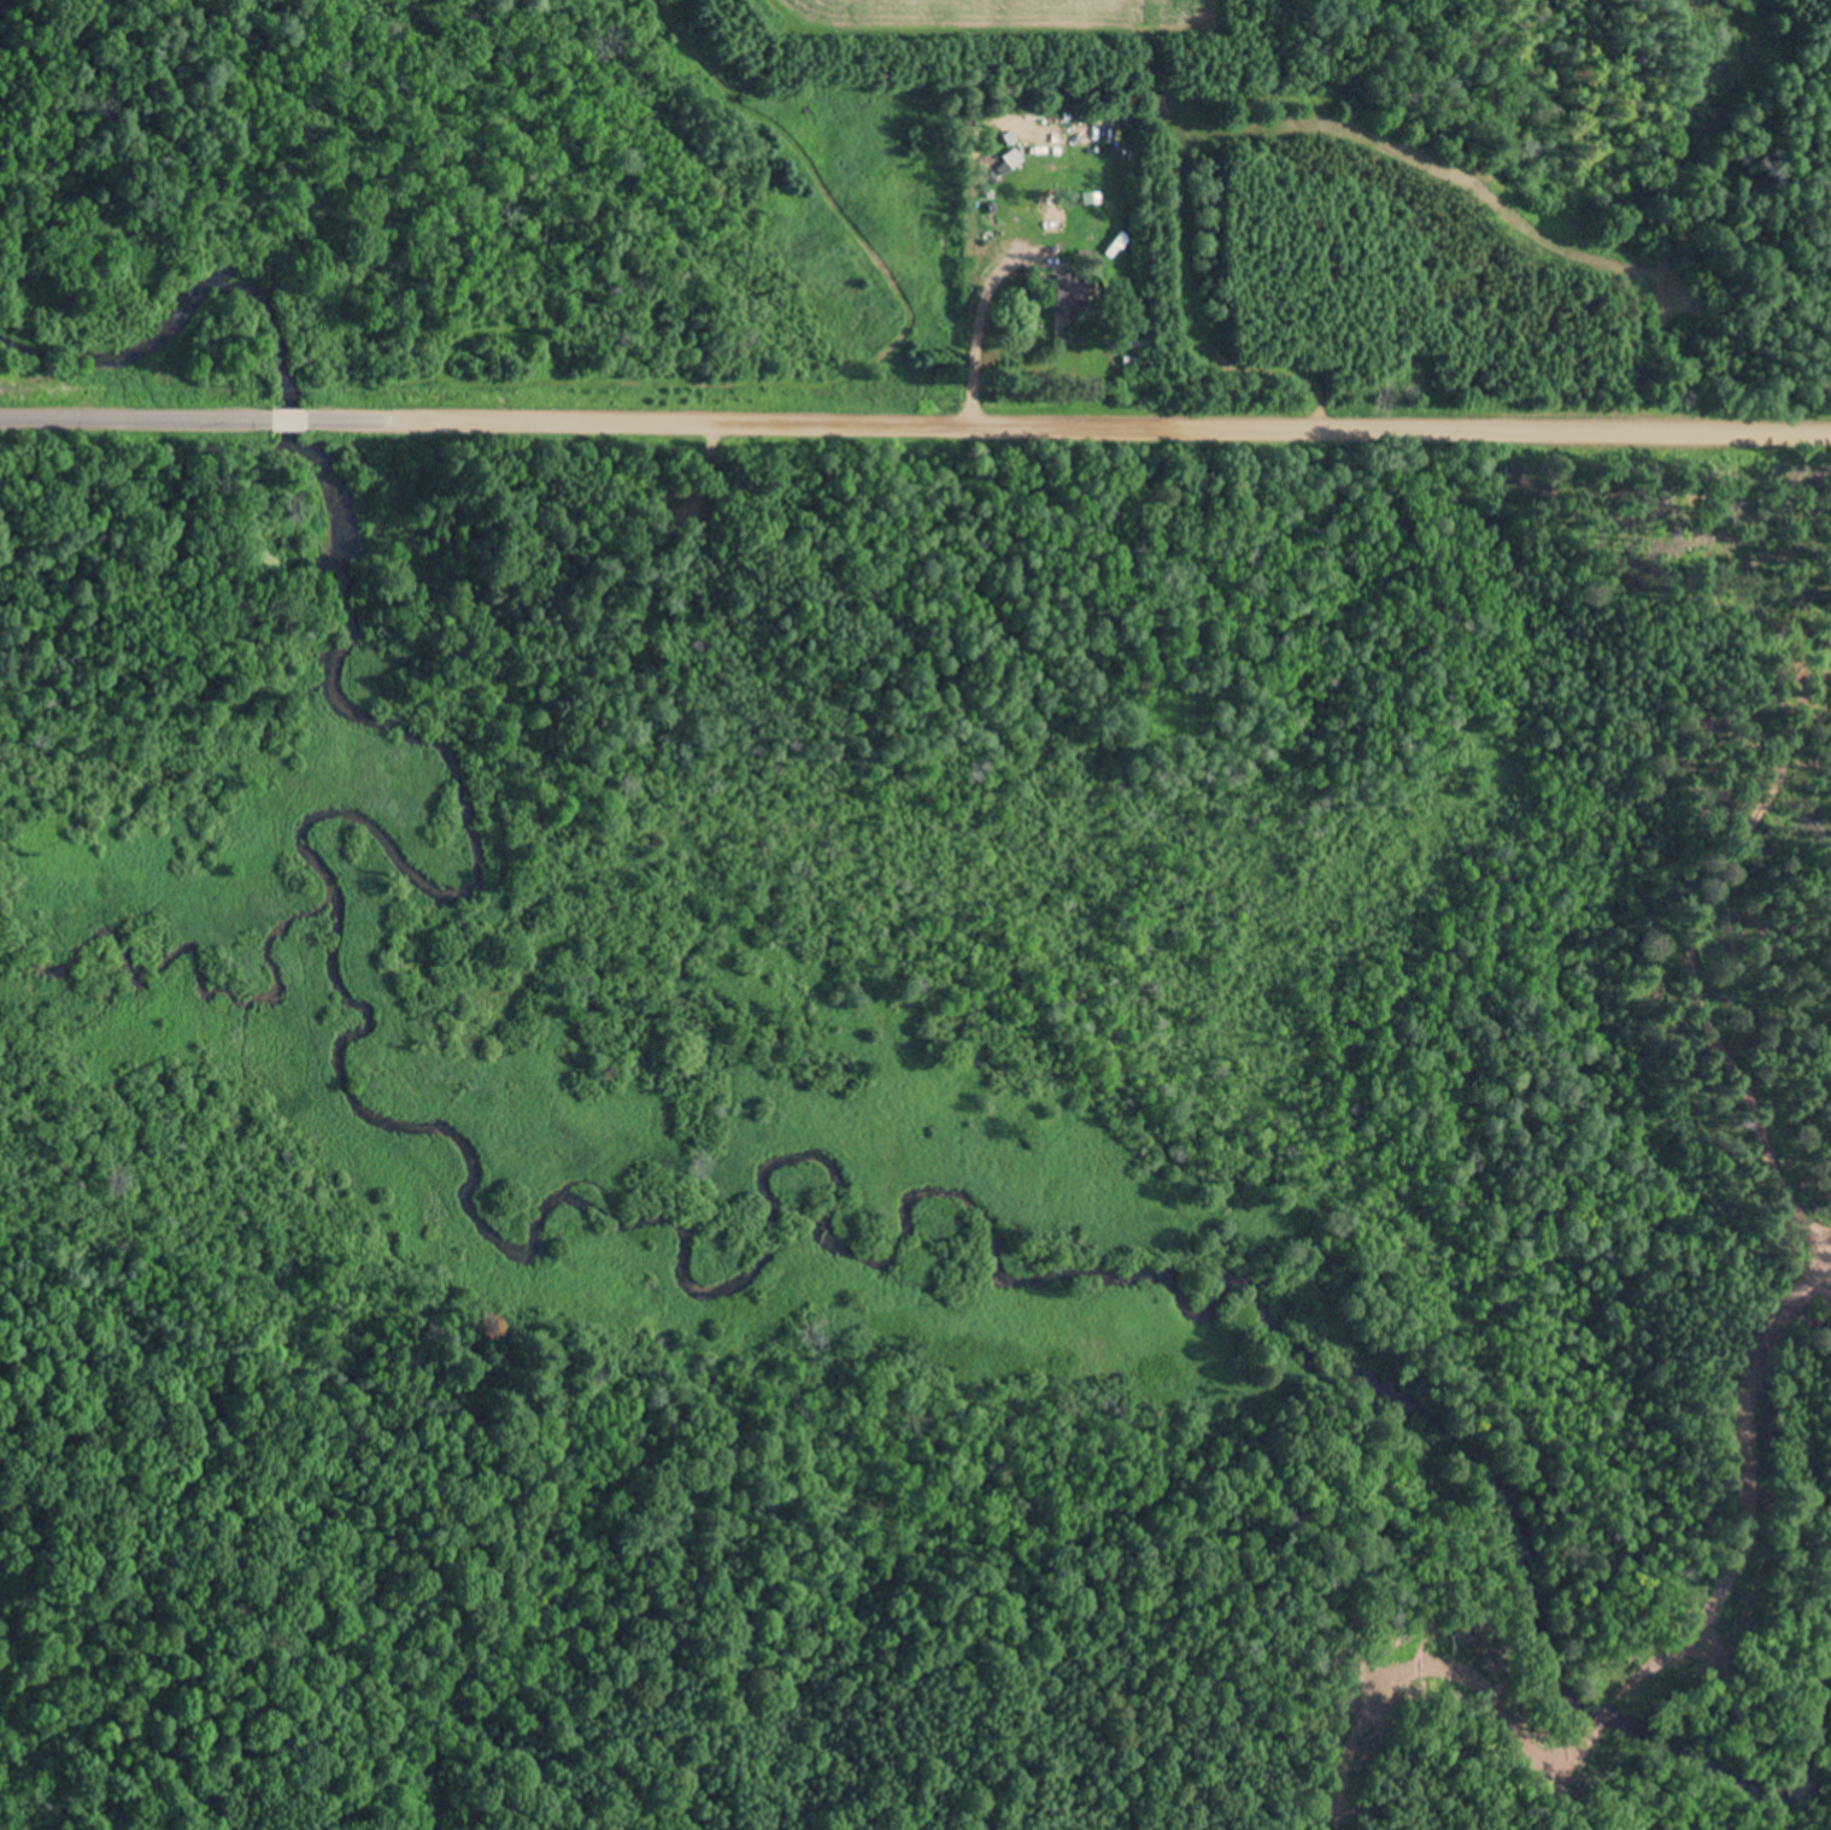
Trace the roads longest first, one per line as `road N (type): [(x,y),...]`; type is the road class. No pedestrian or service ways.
road 1 (residential): [(0,414),(1830,413)]

